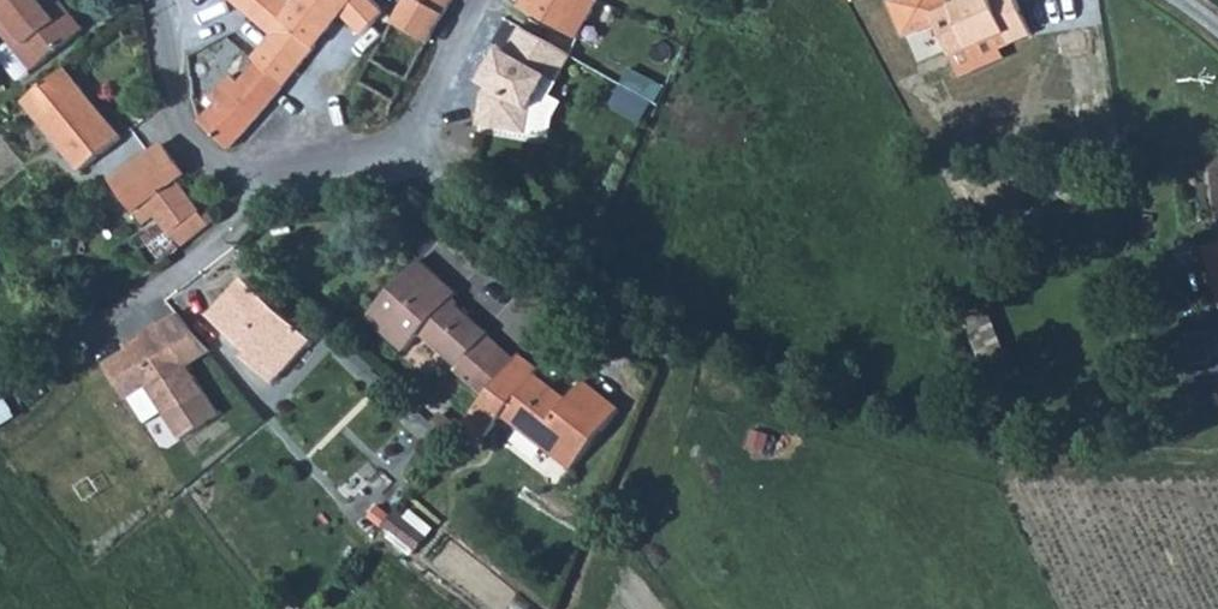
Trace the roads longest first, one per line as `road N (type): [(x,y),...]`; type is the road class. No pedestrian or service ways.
road 1 (residential): [(154,0),(184,128),(211,156),(252,171),(341,160),(417,126),(478,0)]

